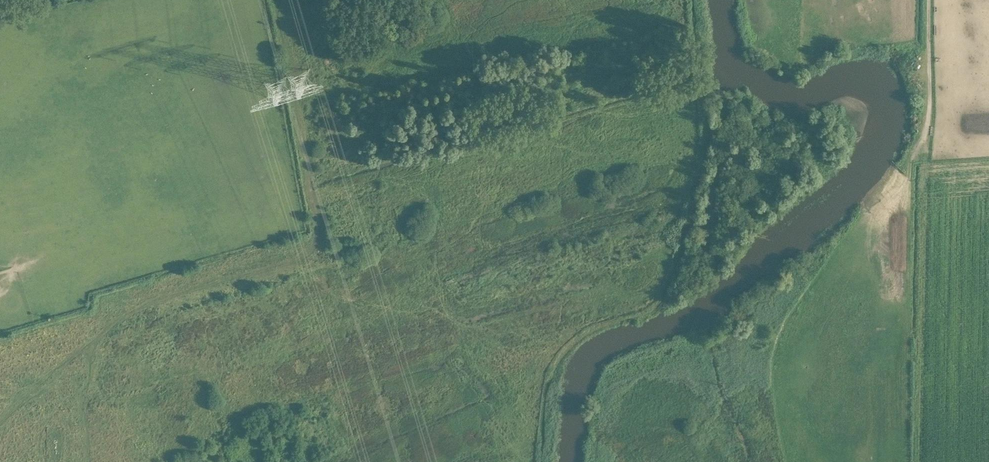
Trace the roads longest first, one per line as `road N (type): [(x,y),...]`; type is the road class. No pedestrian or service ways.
road 1 (track): [(281,0),(323,232),(314,247),(115,321),(0,421)]
road 2 (track): [(542,461),(551,376),(569,345),(655,308),(669,288),(708,140),(696,0)]
road 3 (track): [(929,0),(917,461)]

